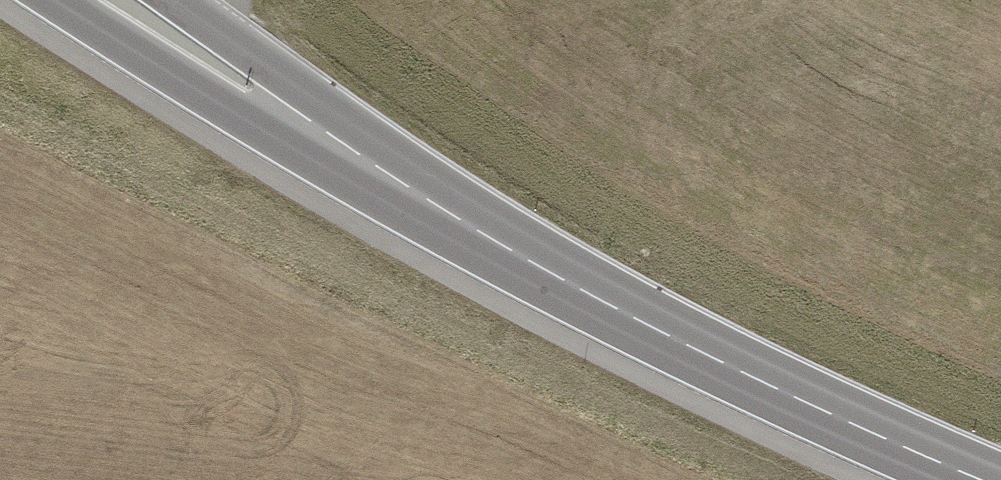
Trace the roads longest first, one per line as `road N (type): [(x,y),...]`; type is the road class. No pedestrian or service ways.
road 1 (track): [(0,124),(785,479)]
road 2 (tertiary): [(350,148),(622,312),(983,479)]
road 3 (tertiary): [(55,0),(225,117),(350,148)]
road 4 (tertiary): [(350,148),(283,76),(178,0)]

